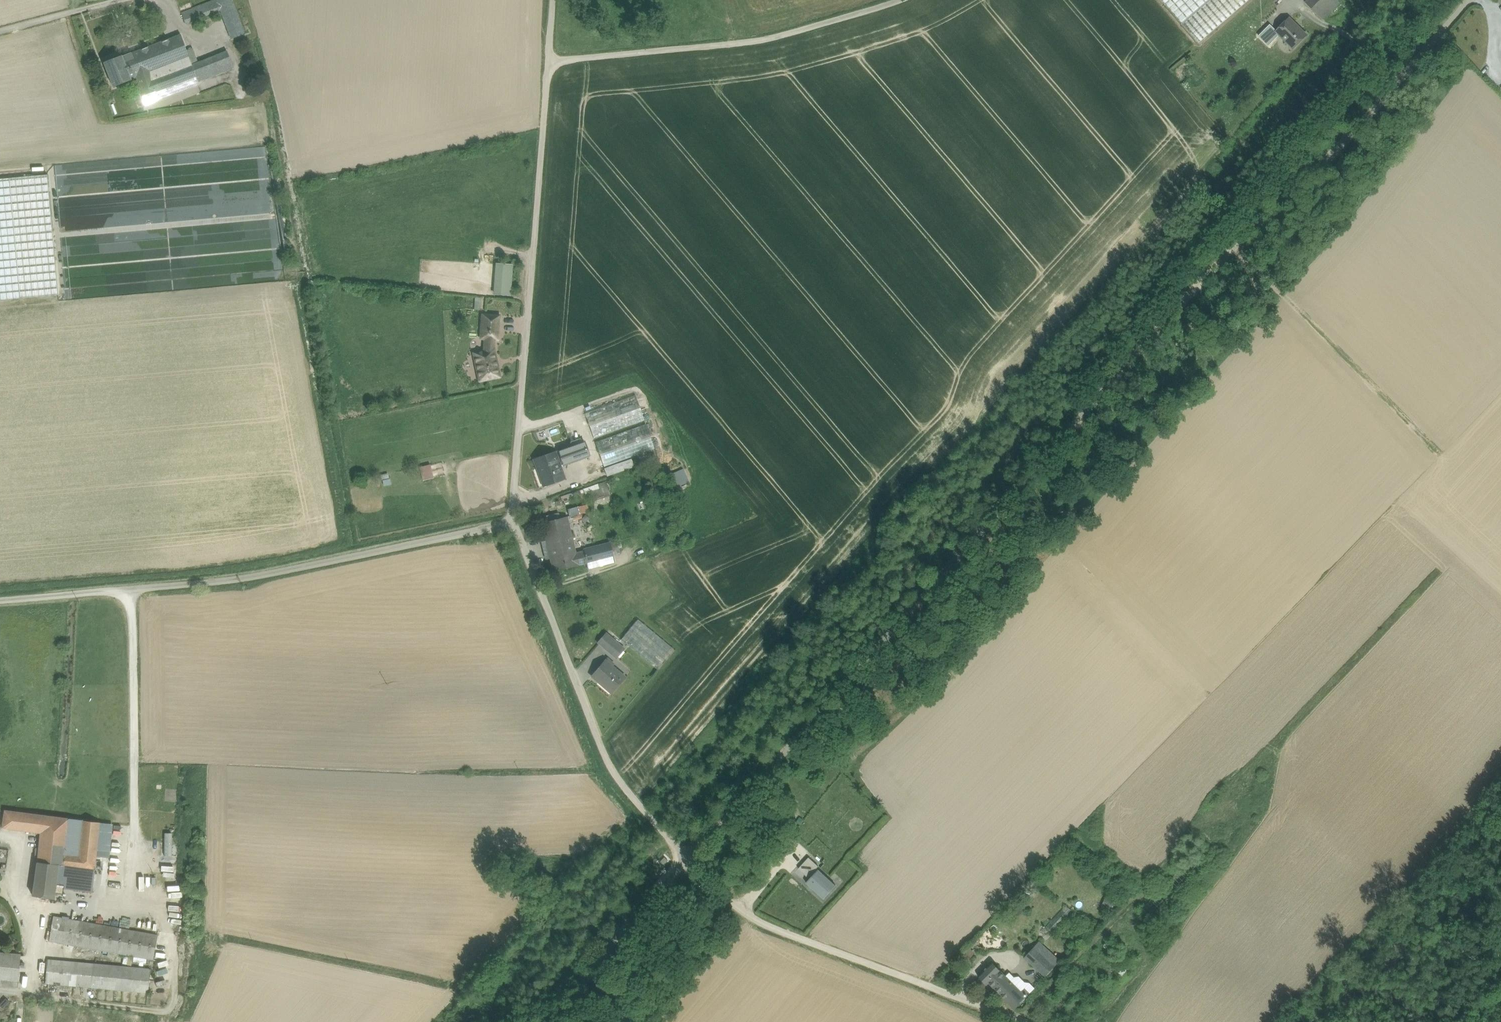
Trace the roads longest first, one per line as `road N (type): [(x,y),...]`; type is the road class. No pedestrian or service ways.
road 1 (track): [(686,857),(1205,274),(1470,0)]
road 2 (track): [(686,857),(615,776),(514,521),(553,0)]
road 3 (residential): [(514,521),(251,583),(0,602)]
road 4 (track): [(1025,1021),(763,922),(686,857)]
road 5 (track): [(549,64),(759,42),(923,0)]
road 6 (track): [(544,1021),(686,857)]
road 7 (track): [(0,36),(142,2),(159,9)]
road 8 (track): [(523,428),(571,416),(583,430),(597,472),(551,493)]

